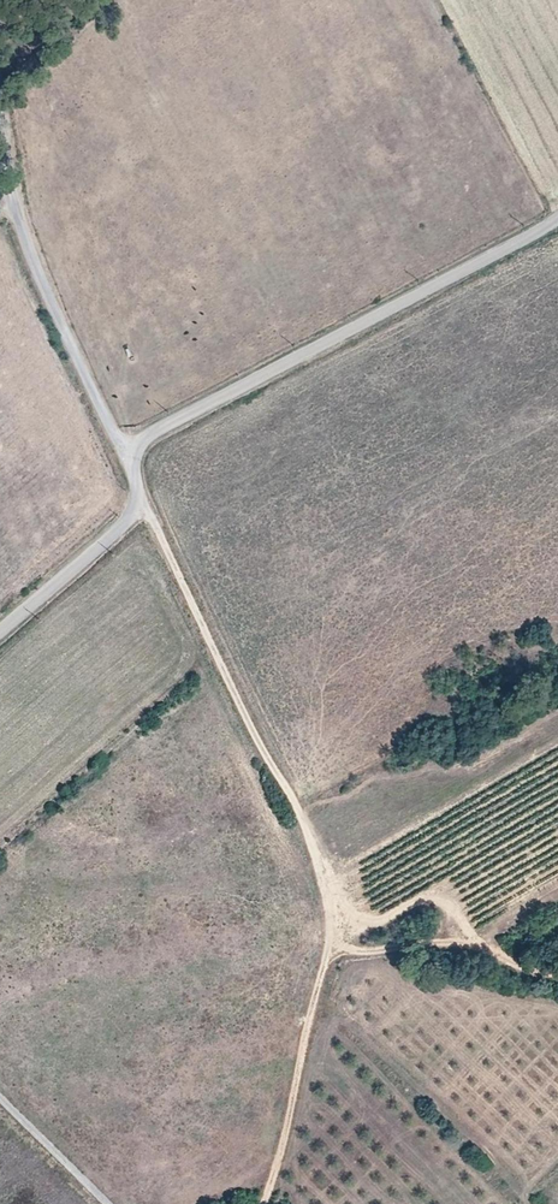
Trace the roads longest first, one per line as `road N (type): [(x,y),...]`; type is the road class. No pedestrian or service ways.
road 1 (track): [(140,497),(305,826),(336,937),(267,1203)]
road 2 (tertiary): [(557,222),(160,429),(138,448),(135,470)]
road 3 (unclassified): [(135,470),(11,199),(0,114)]
road 4 (track): [(557,974),(473,941),(354,950),(334,944)]
road 5 (tertiary): [(135,470),(140,497),(124,530),(0,634)]
road 6 (unclassified): [(0,1099),(110,1203)]

